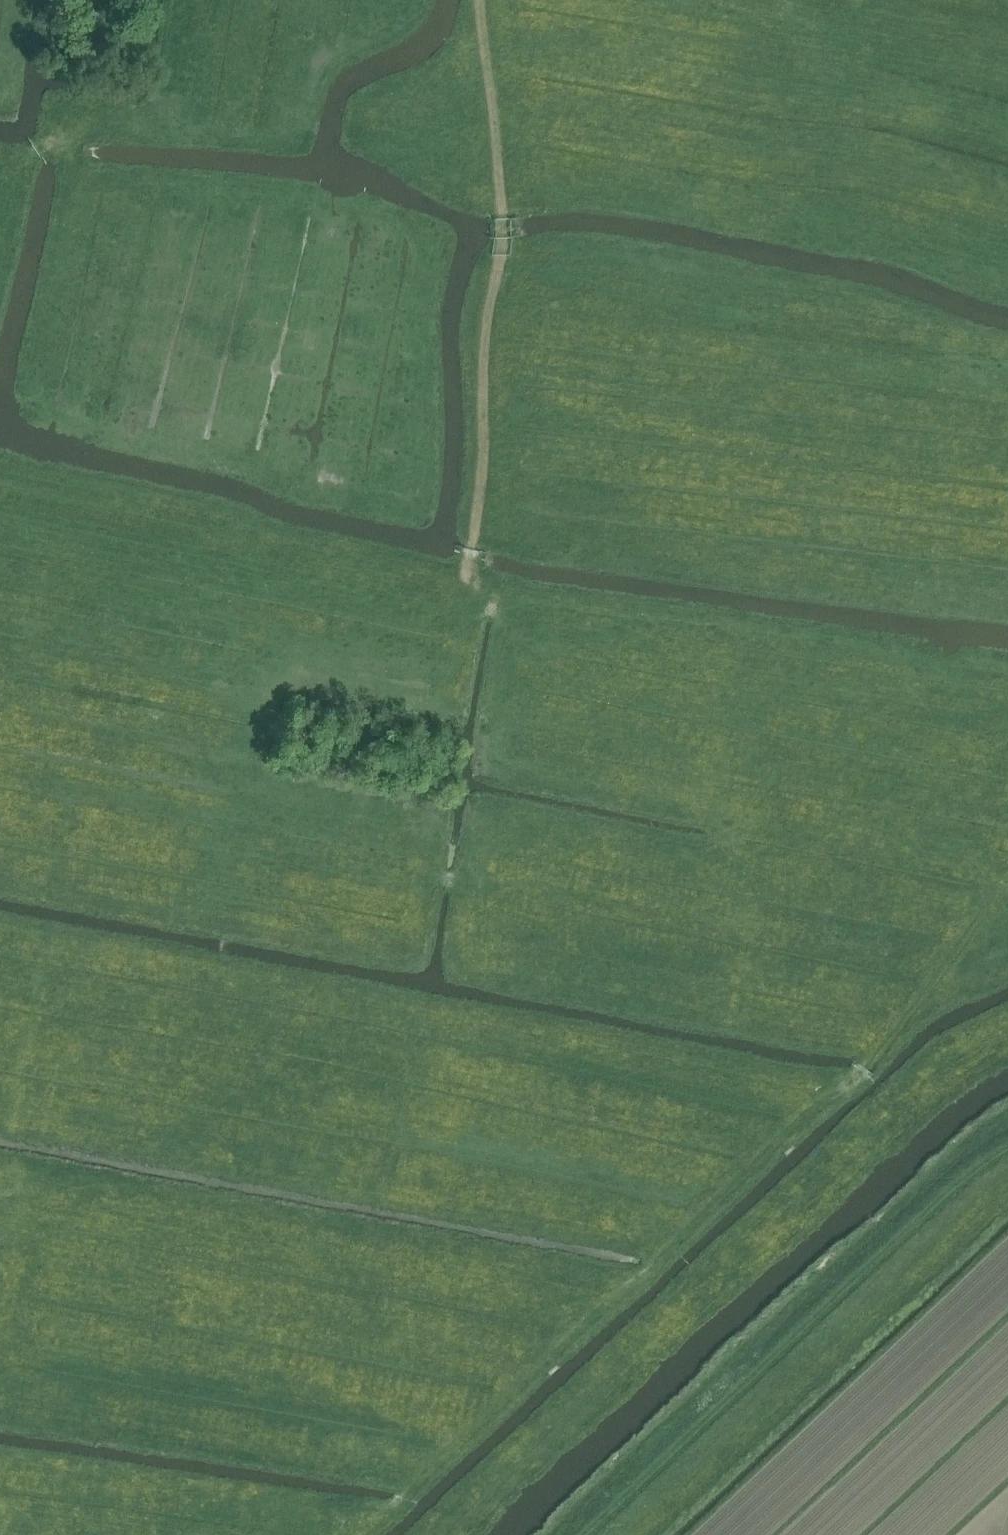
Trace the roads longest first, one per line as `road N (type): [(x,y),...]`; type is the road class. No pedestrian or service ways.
road 1 (track): [(624,641),(529,618),(471,589),(491,306),(506,247),(481,0)]
road 2 (track): [(1007,1148),(602,1534)]

